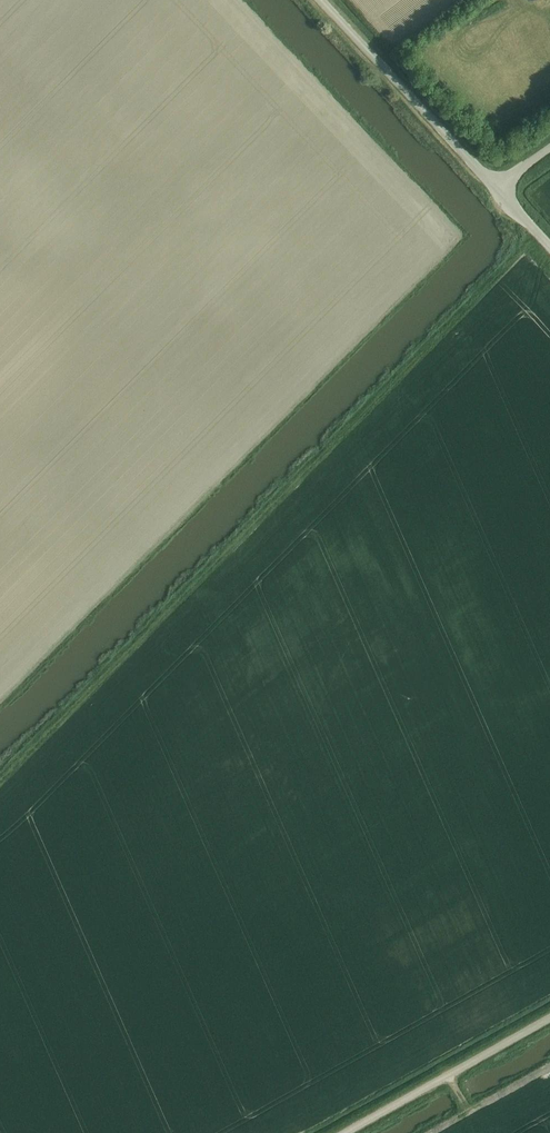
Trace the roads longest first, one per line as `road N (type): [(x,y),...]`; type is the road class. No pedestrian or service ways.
road 1 (tertiary): [(496,188),(320,0)]
road 2 (unclassified): [(342,1132),(549,1017)]

